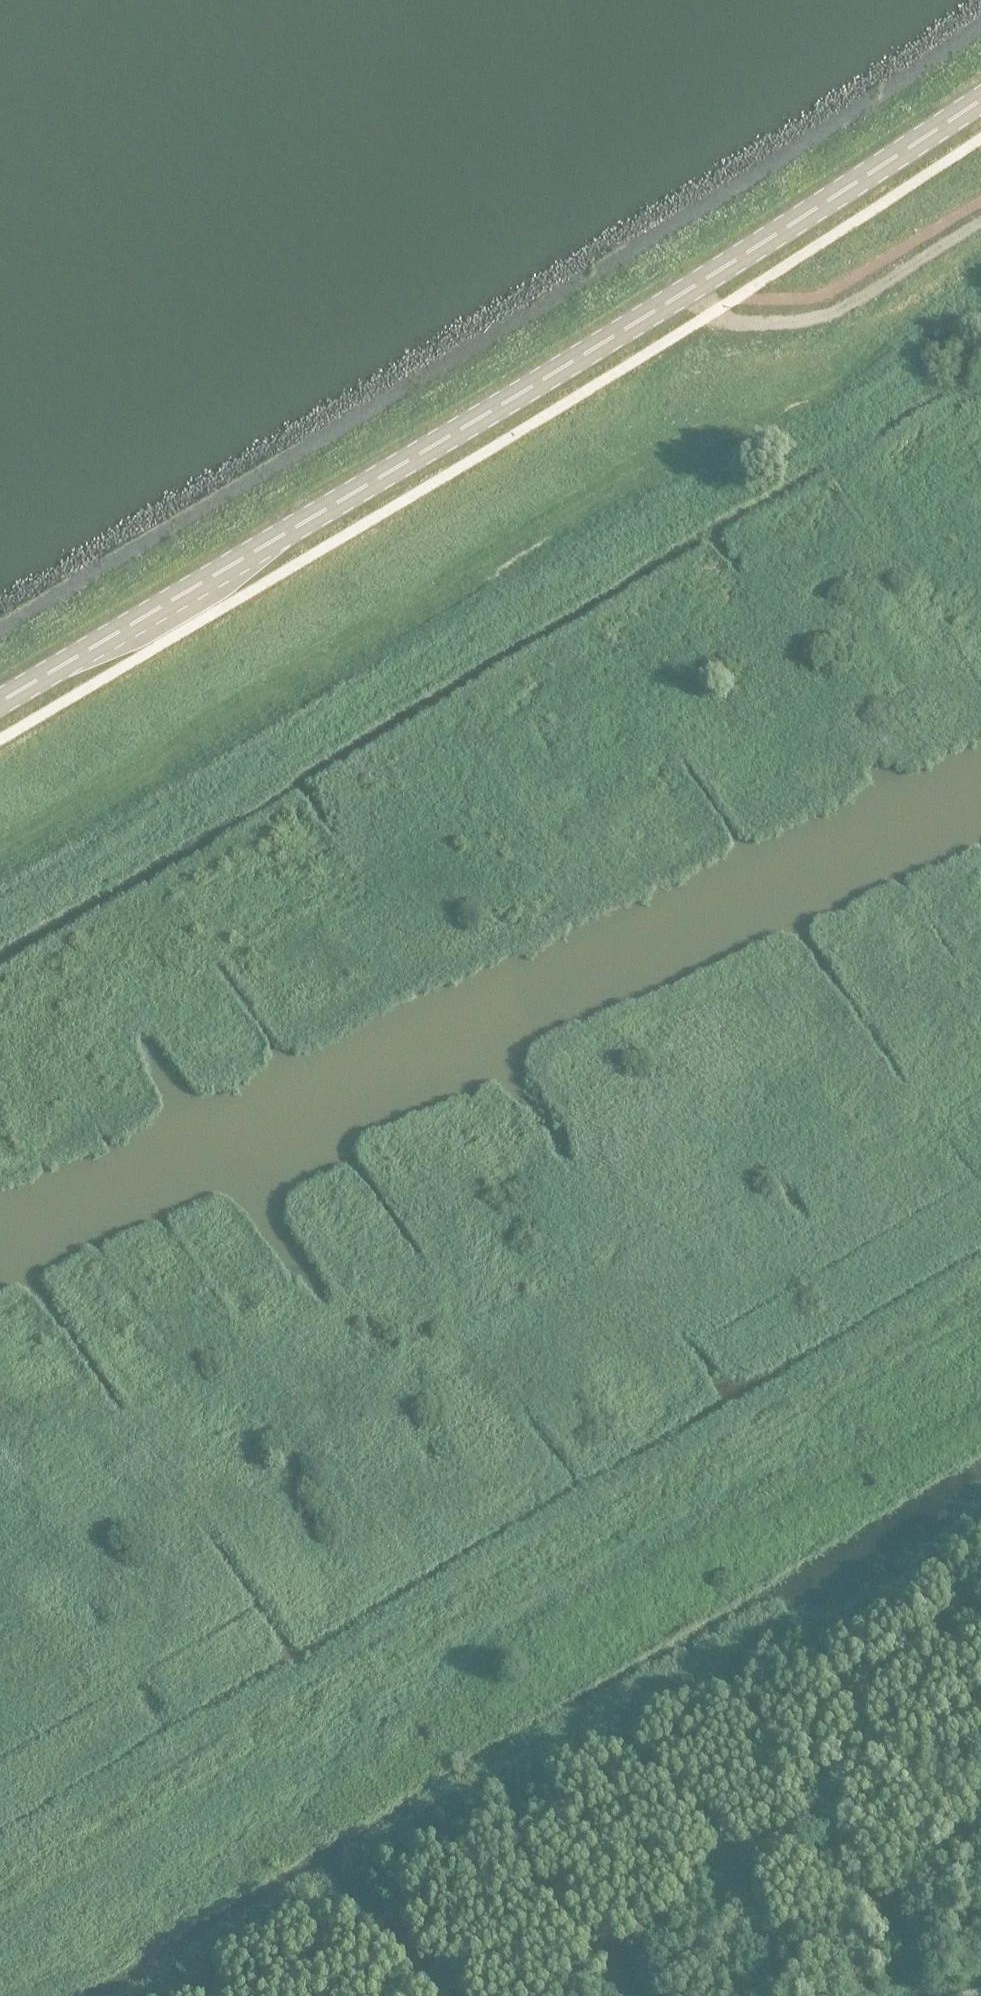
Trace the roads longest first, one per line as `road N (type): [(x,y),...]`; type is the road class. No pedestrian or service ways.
road 1 (secondary): [(0,701),(809,217),(980,97)]
road 2 (track): [(689,289),(728,321),(824,316),(980,221)]

